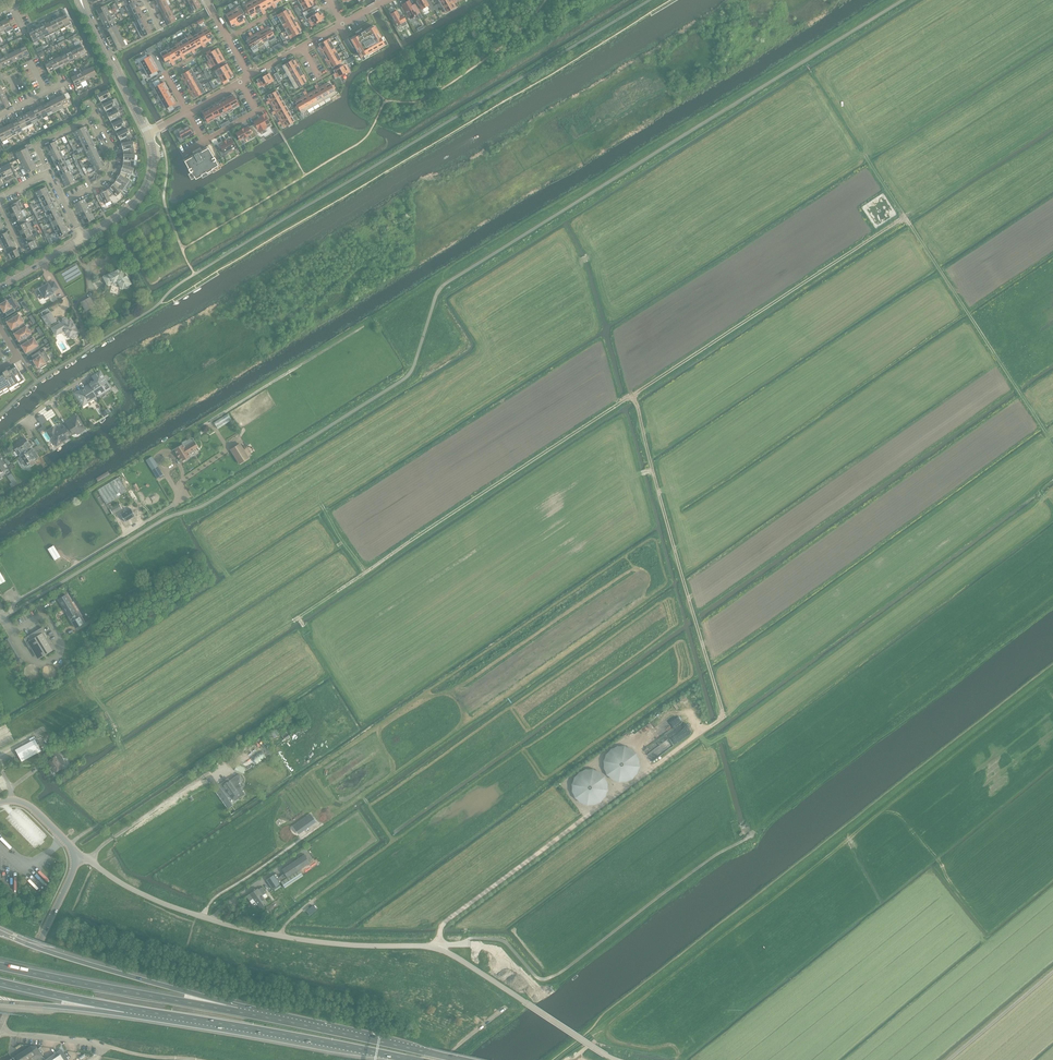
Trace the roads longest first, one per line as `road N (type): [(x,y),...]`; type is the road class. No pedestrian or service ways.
road 1 (track): [(292,621),(906,217)]
road 2 (unclassified): [(615,1059),(442,950),(295,940),(231,927),(140,894),(77,857)]
road 3 (track): [(634,396),(723,717),(584,819)]
road 4 (track): [(574,1059),(847,840)]
road 5 (track): [(863,151),(1046,431)]
road 6 (motorway): [(124,1009),(410,1059)]
road 7 (track): [(202,917),(212,901),(422,757)]
road 8 (motorway): [(237,1012),(0,932)]
road 9 (motorway): [(237,1012),(0,966)]
road 10 (motorway): [(458,1059),(237,1012)]
road 11 (unclassified): [(0,1023),(77,857)]
road 12 (tertiary): [(148,134),(81,0)]
road 13 (tertiary): [(83,238),(141,196),(153,163),(148,134)]
road 14 (motorway): [(0,983),(124,1009)]
road 15 (motorway): [(0,1002),(124,1009)]

